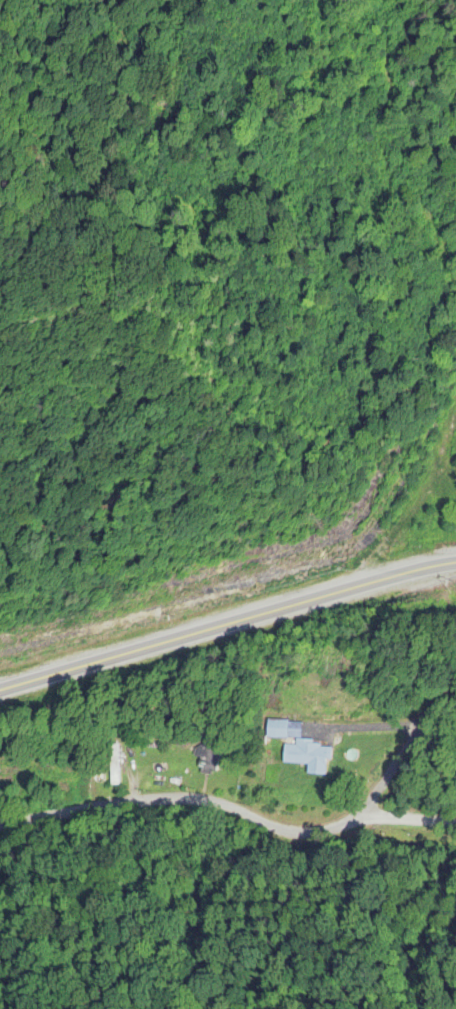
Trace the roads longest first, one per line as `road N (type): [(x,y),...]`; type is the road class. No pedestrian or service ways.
road 1 (primary): [(0,687),(356,578),(455,560)]
road 2 (residential): [(455,819),(392,804),(310,810),(204,780),(122,786),(0,819)]

